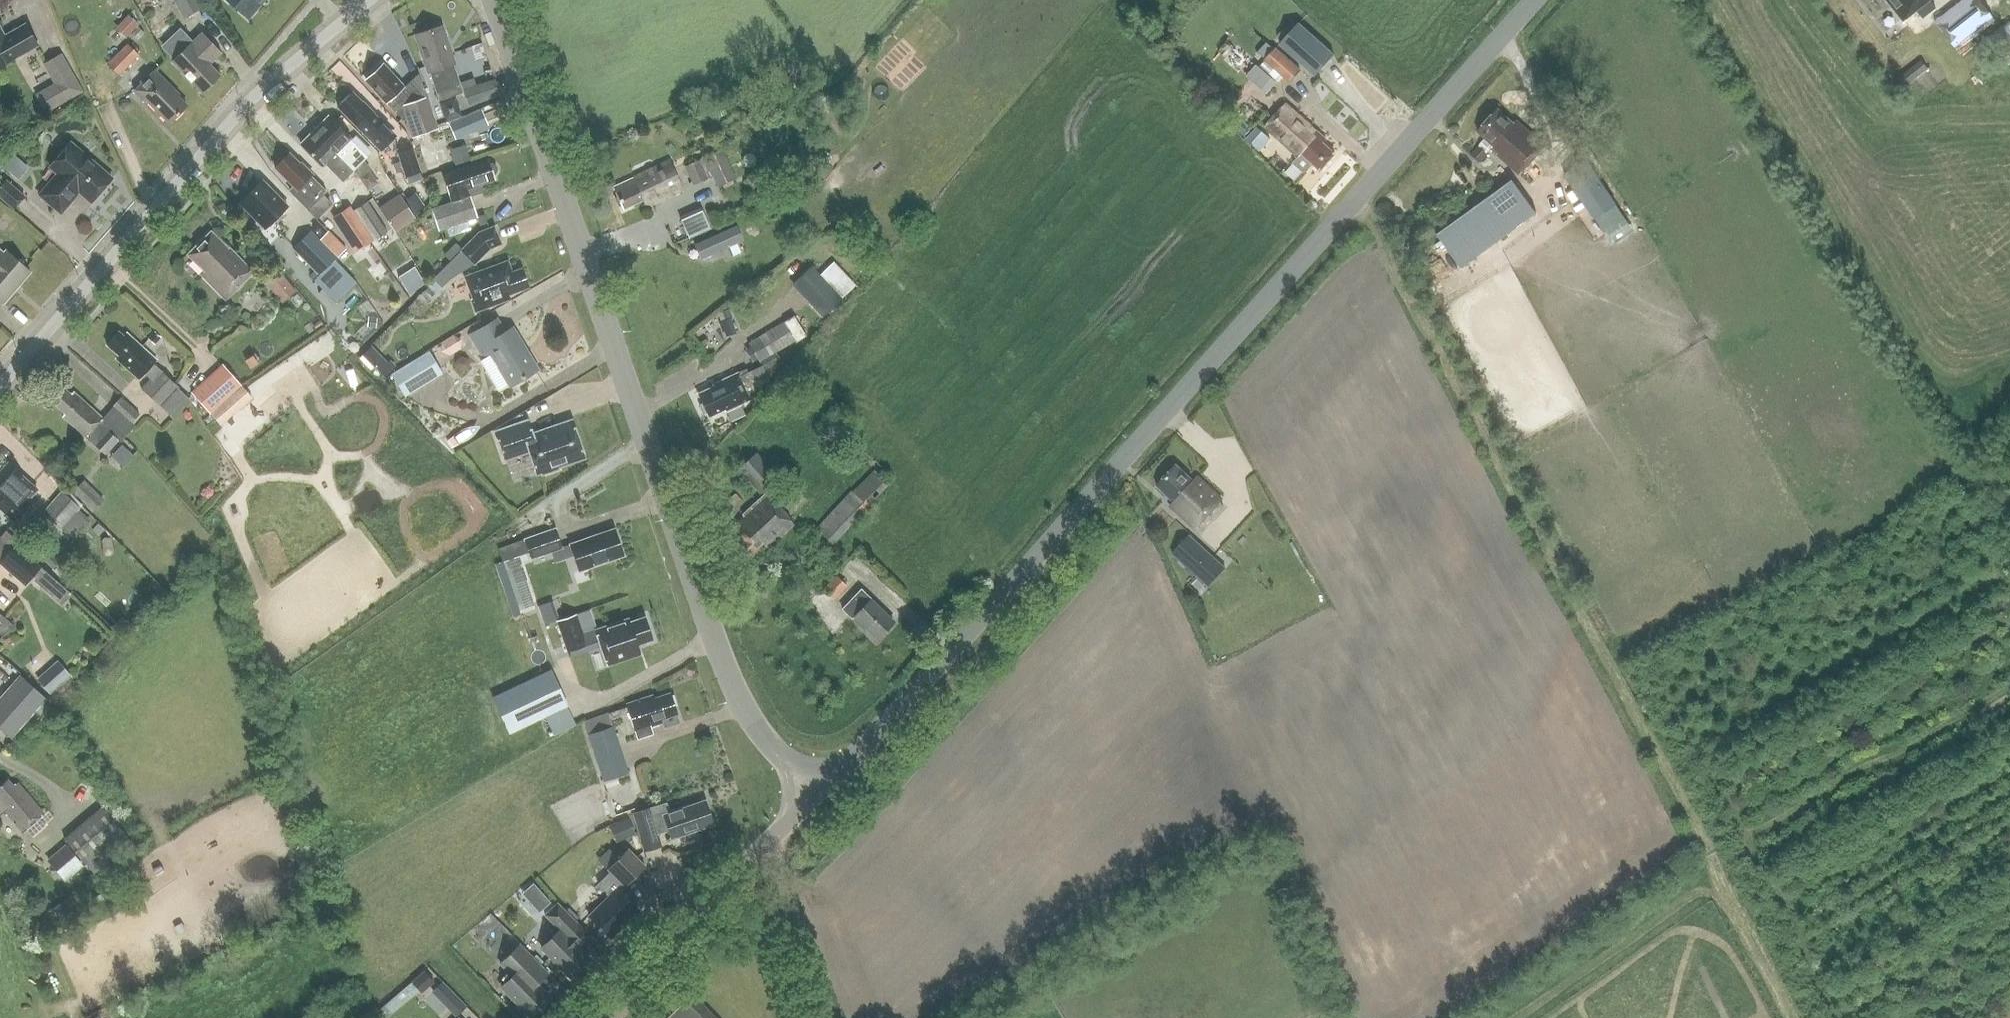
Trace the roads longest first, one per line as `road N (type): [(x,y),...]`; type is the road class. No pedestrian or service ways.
road 1 (tertiary): [(819,791),(1530,0)]
road 2 (tertiary): [(819,791),(752,718),(726,670),(495,0)]
road 3 (residential): [(0,386),(247,105),(368,0)]
road 4 (tertiary): [(588,1017),(819,791)]
road 5 (track): [(773,836),(806,960),(832,1017)]

